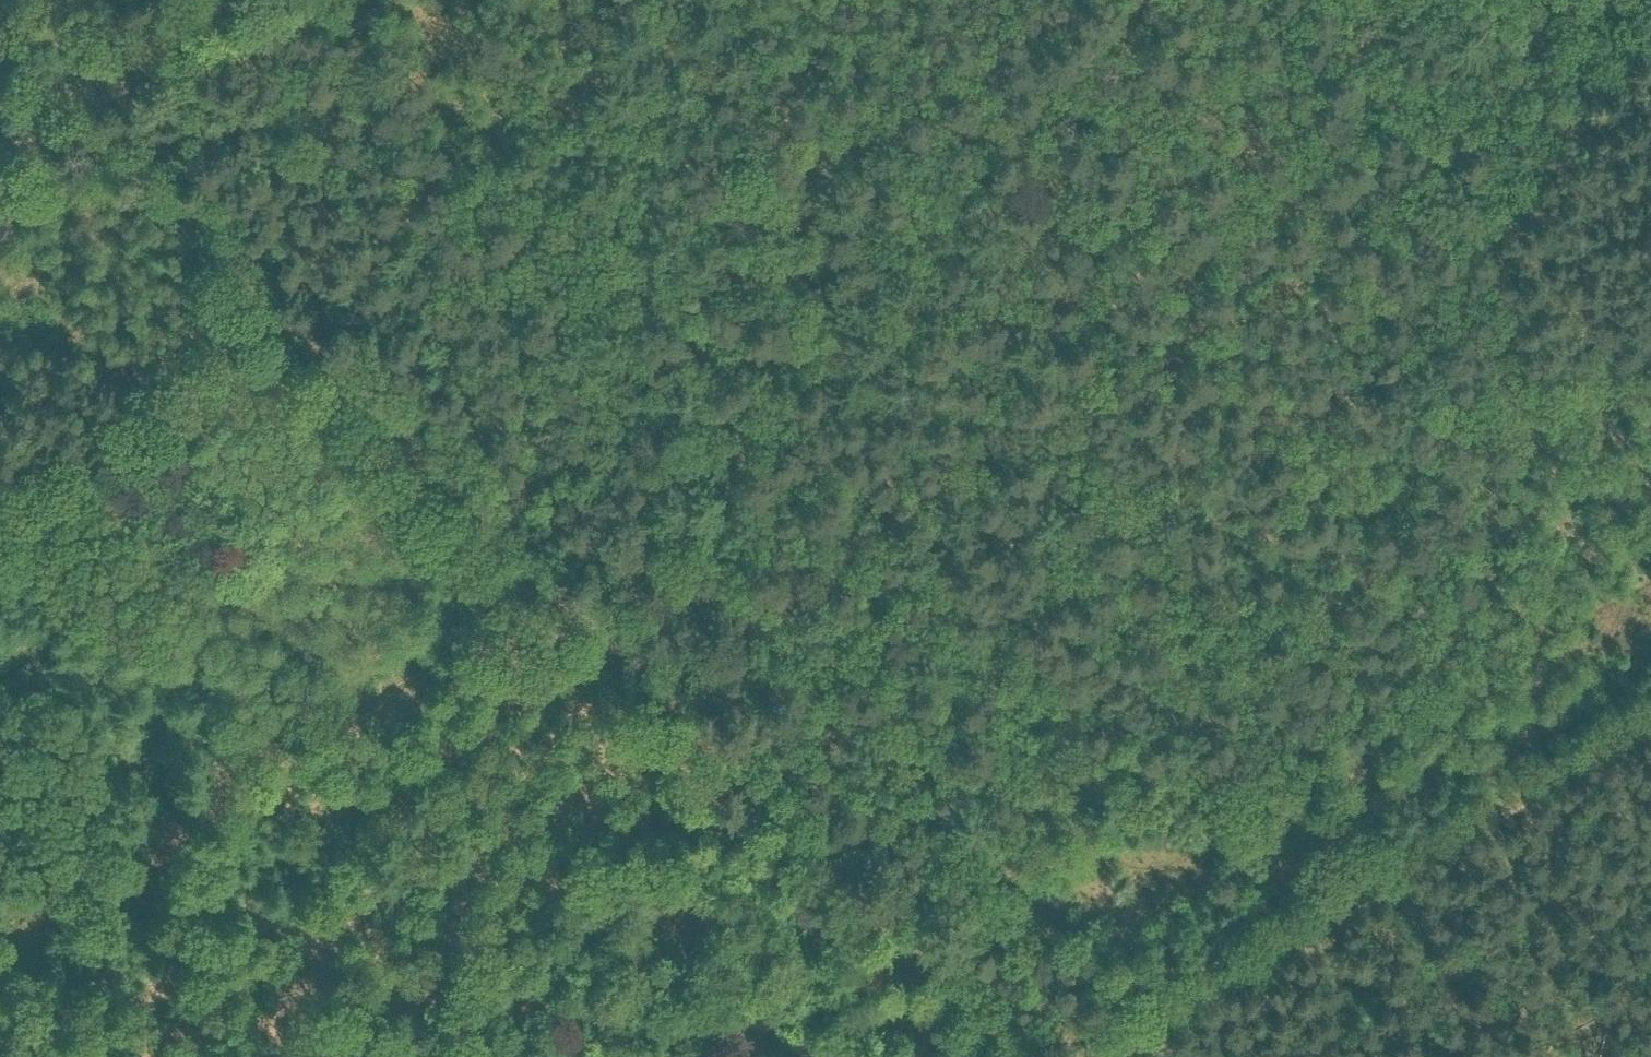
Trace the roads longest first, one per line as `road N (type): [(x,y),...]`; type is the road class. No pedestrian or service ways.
road 1 (track): [(1035,1056),(70,100)]
road 2 (track): [(1091,1056),(1650,708)]
road 3 (track): [(63,0),(70,100),(0,248)]
road 4 (track): [(243,0),(70,100)]

